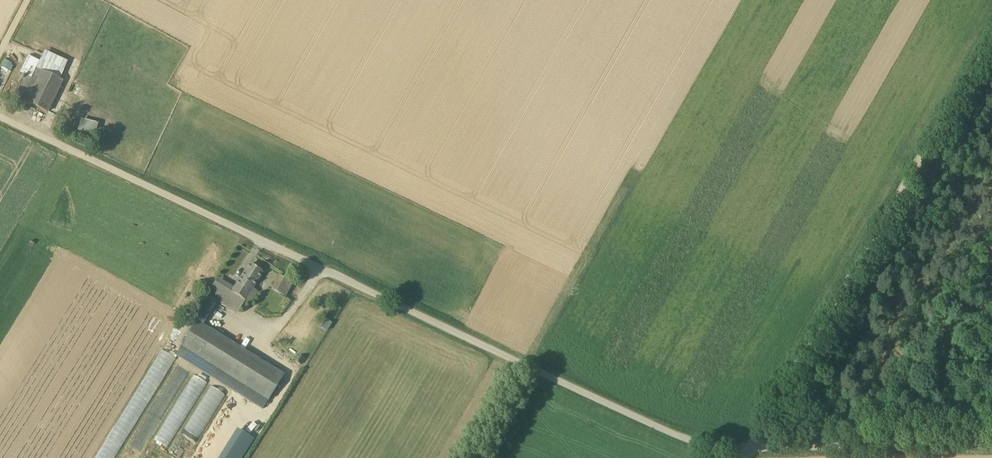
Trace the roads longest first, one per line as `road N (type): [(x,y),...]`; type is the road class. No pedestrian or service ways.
road 1 (unclassified): [(748,449),(689,440),(0,115)]
road 2 (track): [(748,449),(991,33)]
road 3 (unclassified): [(991,443),(748,449)]

